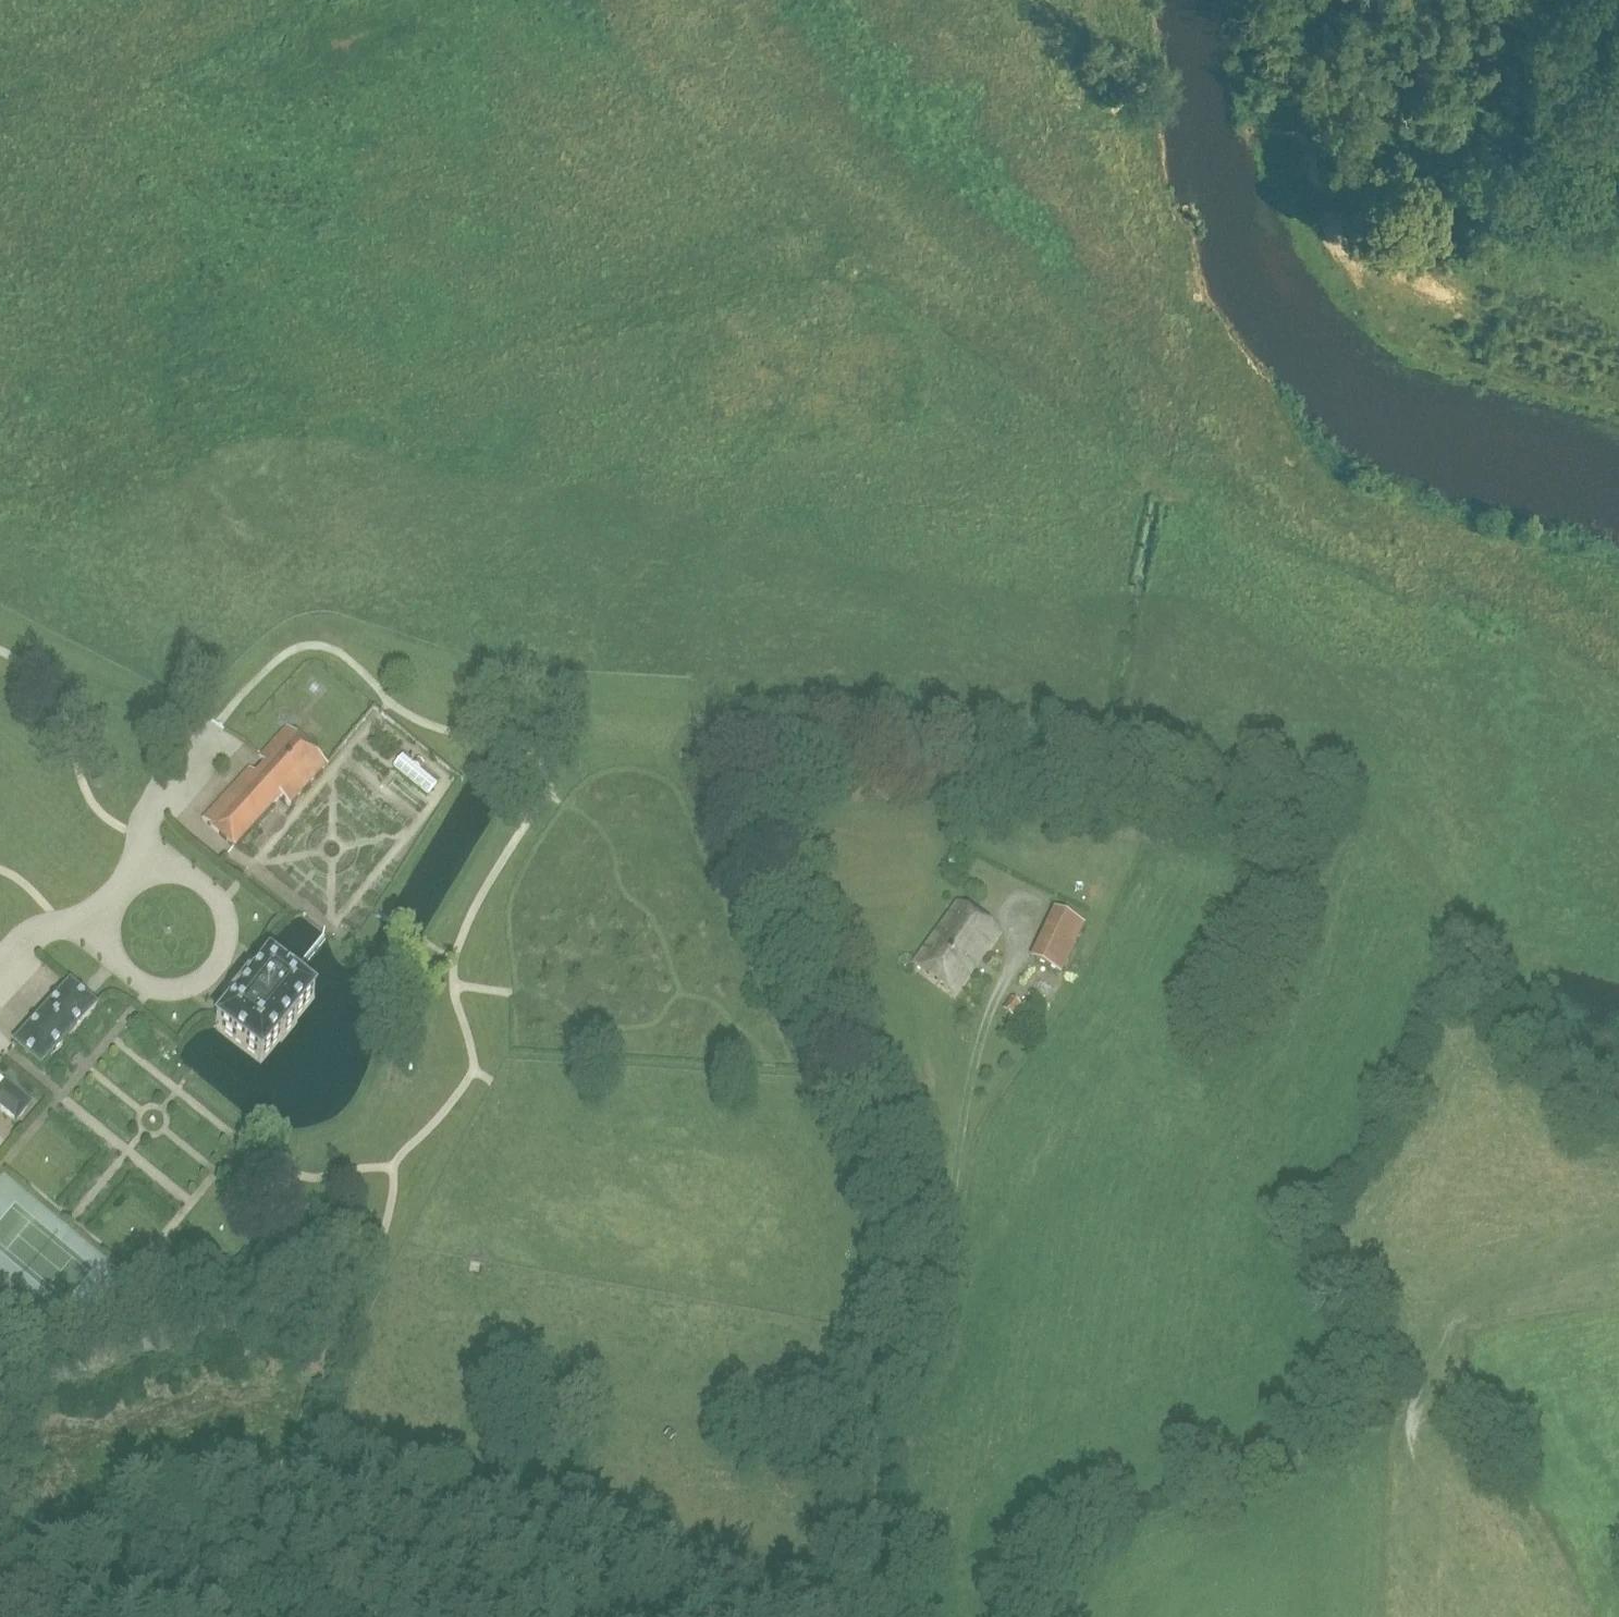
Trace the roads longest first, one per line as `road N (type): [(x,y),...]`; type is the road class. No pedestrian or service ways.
road 1 (track): [(886,1616),(887,1430),(900,1366),(946,1263),(975,1063),(1019,937)]

